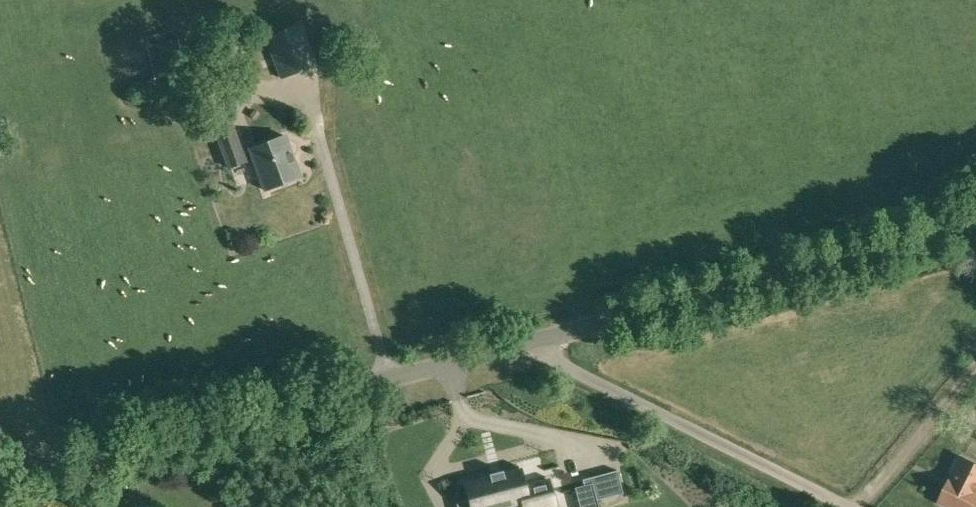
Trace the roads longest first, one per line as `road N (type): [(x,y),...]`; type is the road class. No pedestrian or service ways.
road 1 (unclassified): [(0,482),(975,230)]
road 2 (track): [(865,506),(975,363)]

